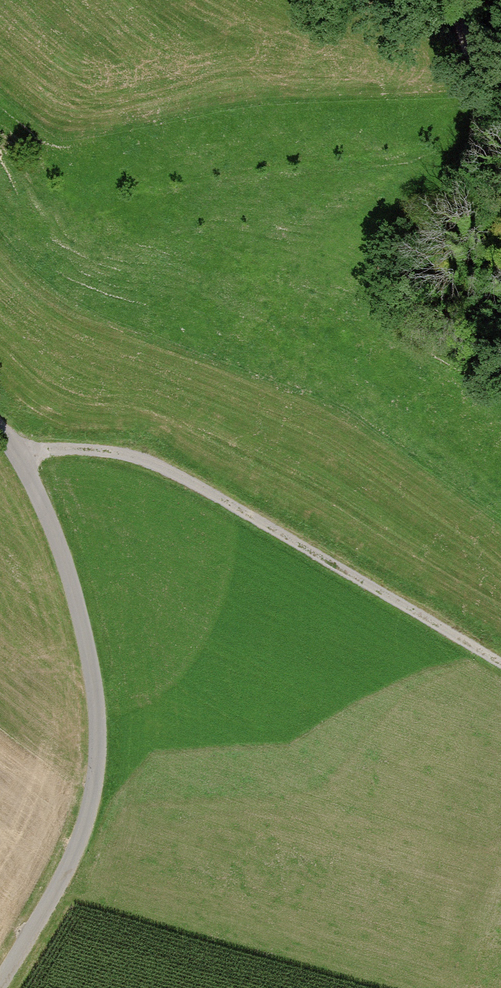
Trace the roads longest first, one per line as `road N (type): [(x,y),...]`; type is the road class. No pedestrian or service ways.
road 1 (unclassified): [(0,436),(22,459),(78,613),(97,774),(62,885),(0,987)]
road 2 (track): [(22,459),(124,452),(500,664)]
road 3 (track): [(500,100),(467,82),(450,0)]

